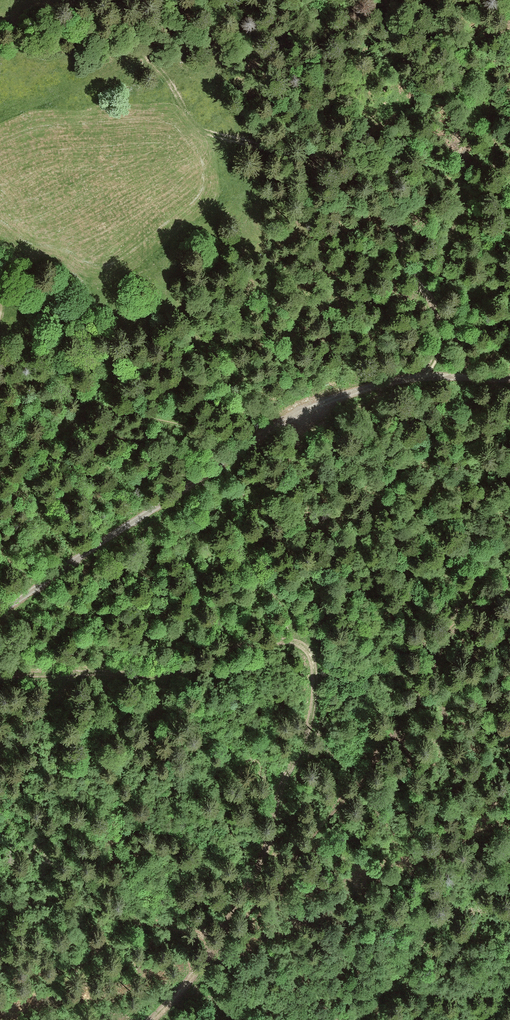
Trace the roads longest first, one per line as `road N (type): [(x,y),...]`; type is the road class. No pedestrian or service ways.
road 1 (track): [(154,1019),(248,897),(313,715),(306,667),(293,648),(277,642),(190,667),(0,675)]
road 2 (track): [(0,613),(329,402),(412,379),(509,379)]
road 3 (track): [(118,2),(202,129),(236,142),(350,156),(368,172),(407,271),(439,313),(425,377)]
road 4 (track): [(509,857),(356,1019)]
road 5 (track): [(172,0),(147,43),(84,87)]

